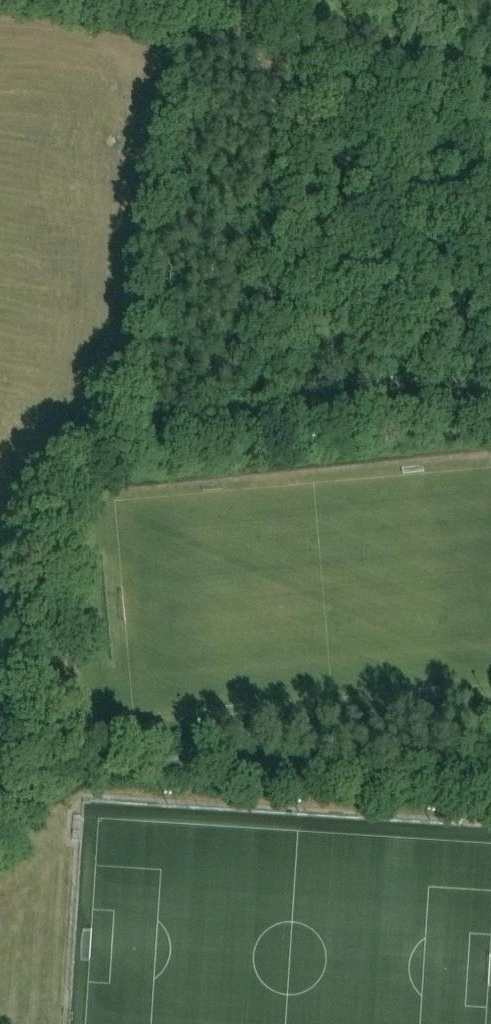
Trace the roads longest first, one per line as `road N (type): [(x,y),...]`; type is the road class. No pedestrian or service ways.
road 1 (track): [(490,794),(305,764),(194,760),(46,781),(0,805)]

